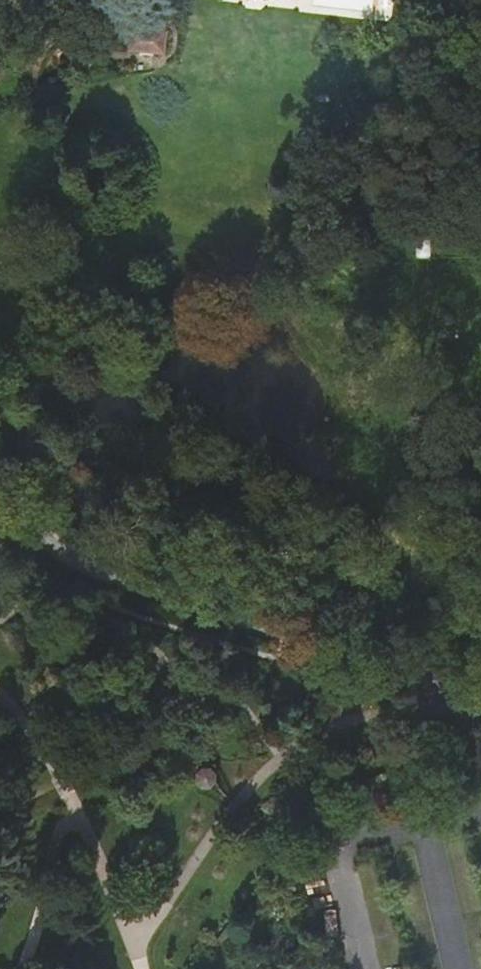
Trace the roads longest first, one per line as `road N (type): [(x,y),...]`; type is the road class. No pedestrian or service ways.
road 1 (residential): [(480,693),(101,566),(0,510)]

